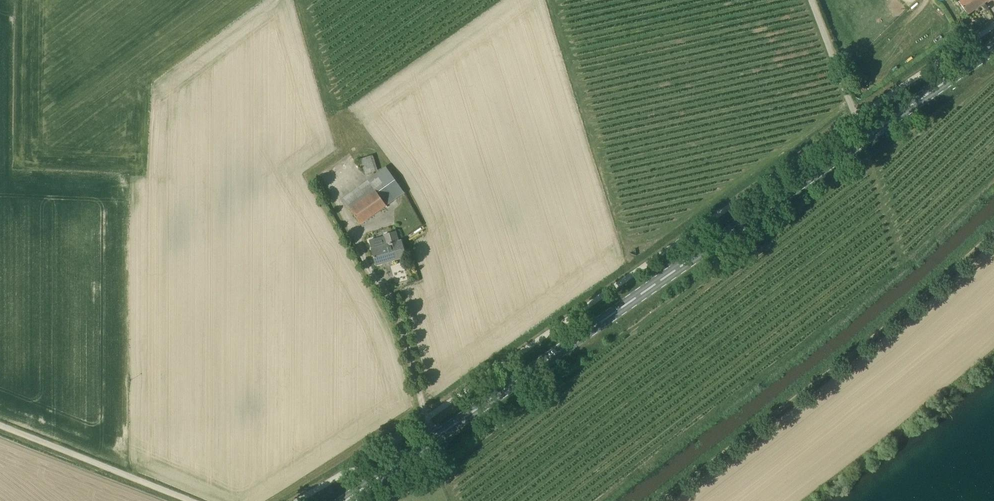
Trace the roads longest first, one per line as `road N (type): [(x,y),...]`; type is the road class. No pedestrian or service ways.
road 1 (primary): [(345,500),(868,135)]
road 2 (unclassified): [(192,500),(0,427)]
road 3 (primary): [(868,135),(993,48)]
road 4 (unclassified): [(868,135),(812,0)]

